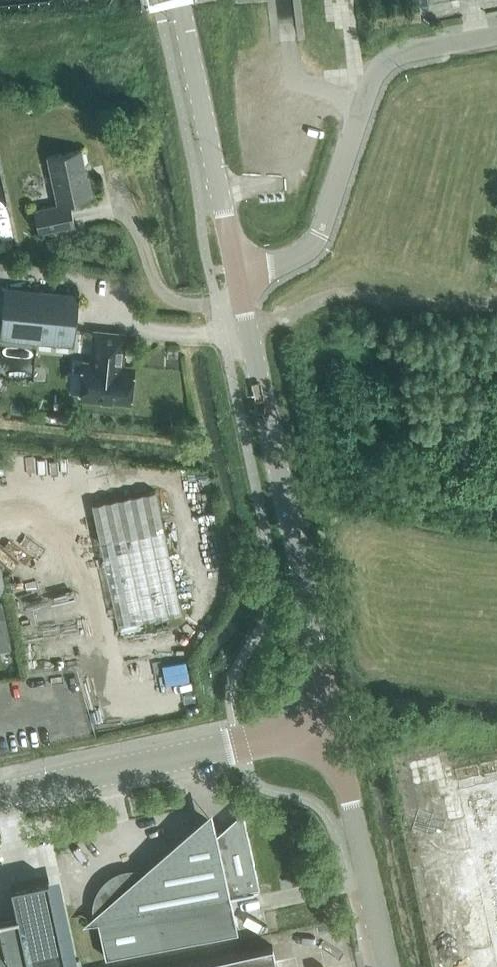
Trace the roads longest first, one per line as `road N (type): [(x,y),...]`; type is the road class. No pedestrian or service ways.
road 1 (secondary): [(333,725),(237,270)]
road 2 (unclassified): [(237,270),(283,263),(320,236),(384,64),(415,48),(496,34)]
road 3 (secondary): [(0,797),(333,725)]
road 4 (secondary): [(237,270),(180,0)]
road 5 (unclassified): [(386,966),(333,725)]

